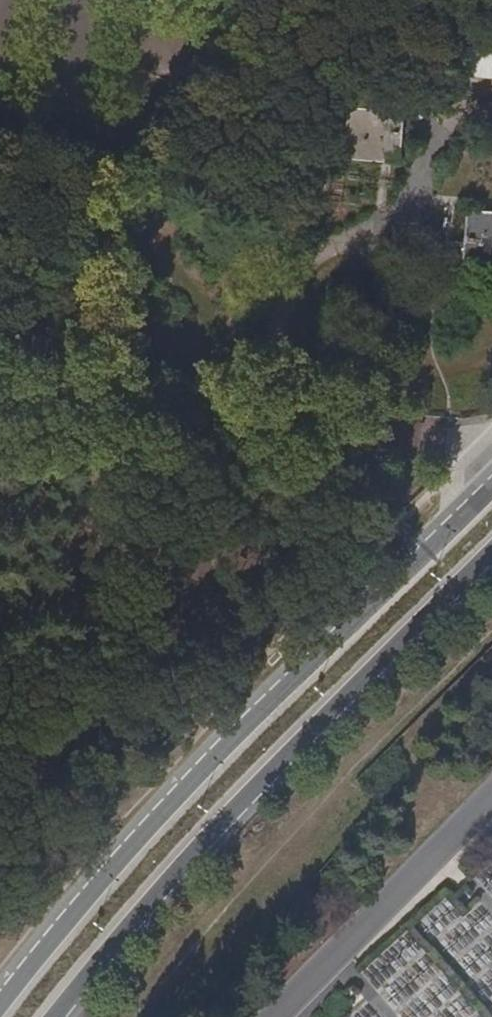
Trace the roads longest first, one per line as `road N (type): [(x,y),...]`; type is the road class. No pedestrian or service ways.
road 1 (secondary): [(491,487),(139,839),(0,1004)]
road 2 (secondary): [(52,1016),(133,920),(491,551)]

